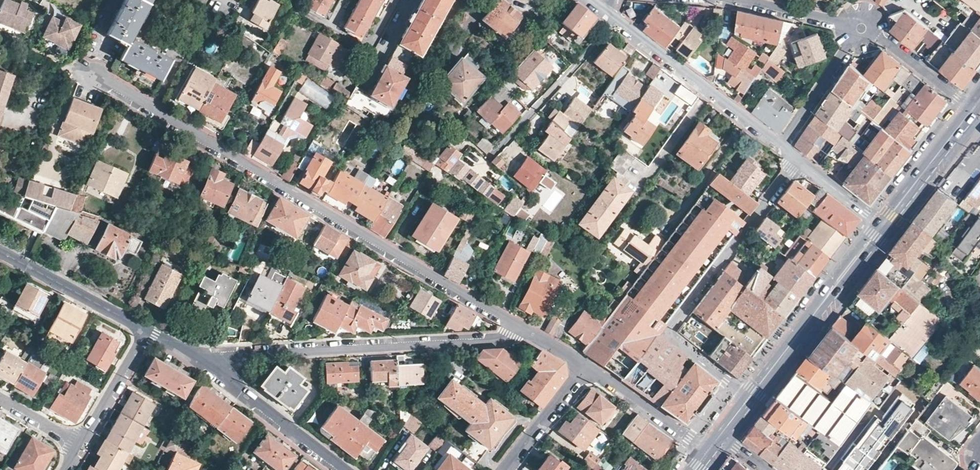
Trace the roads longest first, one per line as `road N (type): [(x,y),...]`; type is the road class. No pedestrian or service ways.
road 1 (residential): [(513,323),(79,68)]
road 2 (residential): [(798,160),(669,332),(752,399)]
road 3 (residential): [(513,323),(492,341),(248,354),(218,368)]
road 4 (secondary): [(886,227),(752,399)]
road 5 (residential): [(617,19),(781,145)]
road 6 (residential): [(492,154),(617,19)]
road 7 (residential): [(0,252),(146,330)]
road 8 (residential): [(347,469),(218,368)]
road 9 (residential): [(585,365),(709,453)]
road 10 (secondary): [(975,110),(886,227)]
road 11 (residential): [(781,145),(861,27)]
road 12 (residential): [(975,110),(861,27)]
road 13 (residential): [(504,469),(585,365)]
road 14 (residential): [(82,442),(146,330)]

